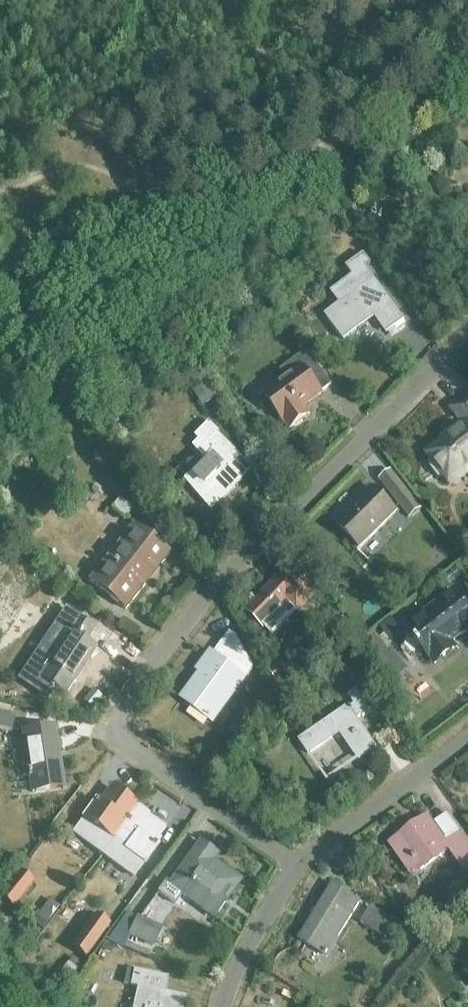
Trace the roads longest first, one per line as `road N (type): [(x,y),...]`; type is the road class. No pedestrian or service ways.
road 1 (residential): [(467,333),(276,523),(174,636),(118,717),(118,739),(302,870)]
road 2 (residential): [(302,870),(467,736)]
road 3 (residential): [(222,1006),(302,870)]

